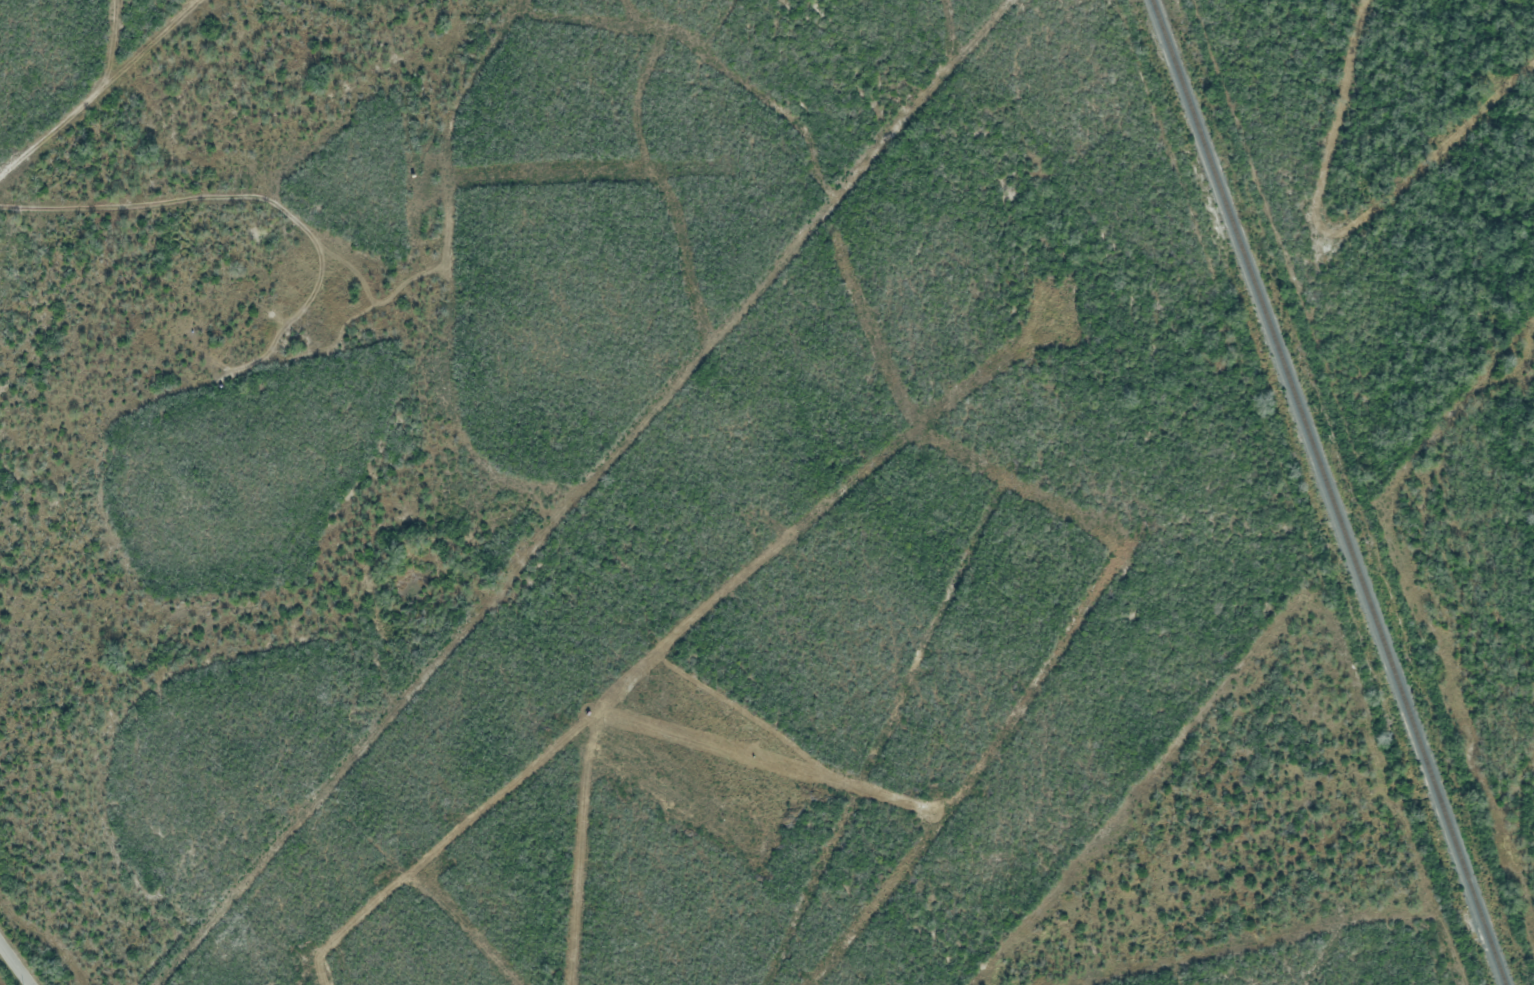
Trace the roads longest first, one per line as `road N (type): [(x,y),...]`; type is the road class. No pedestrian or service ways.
road 1 (track): [(540,984),(340,784),(350,726),(523,605),(543,556),(1003,0)]
road 2 (track): [(1091,0),(1150,193),(1256,435),(1295,585),(1442,984)]
road 3 (track): [(0,168),(182,0)]

